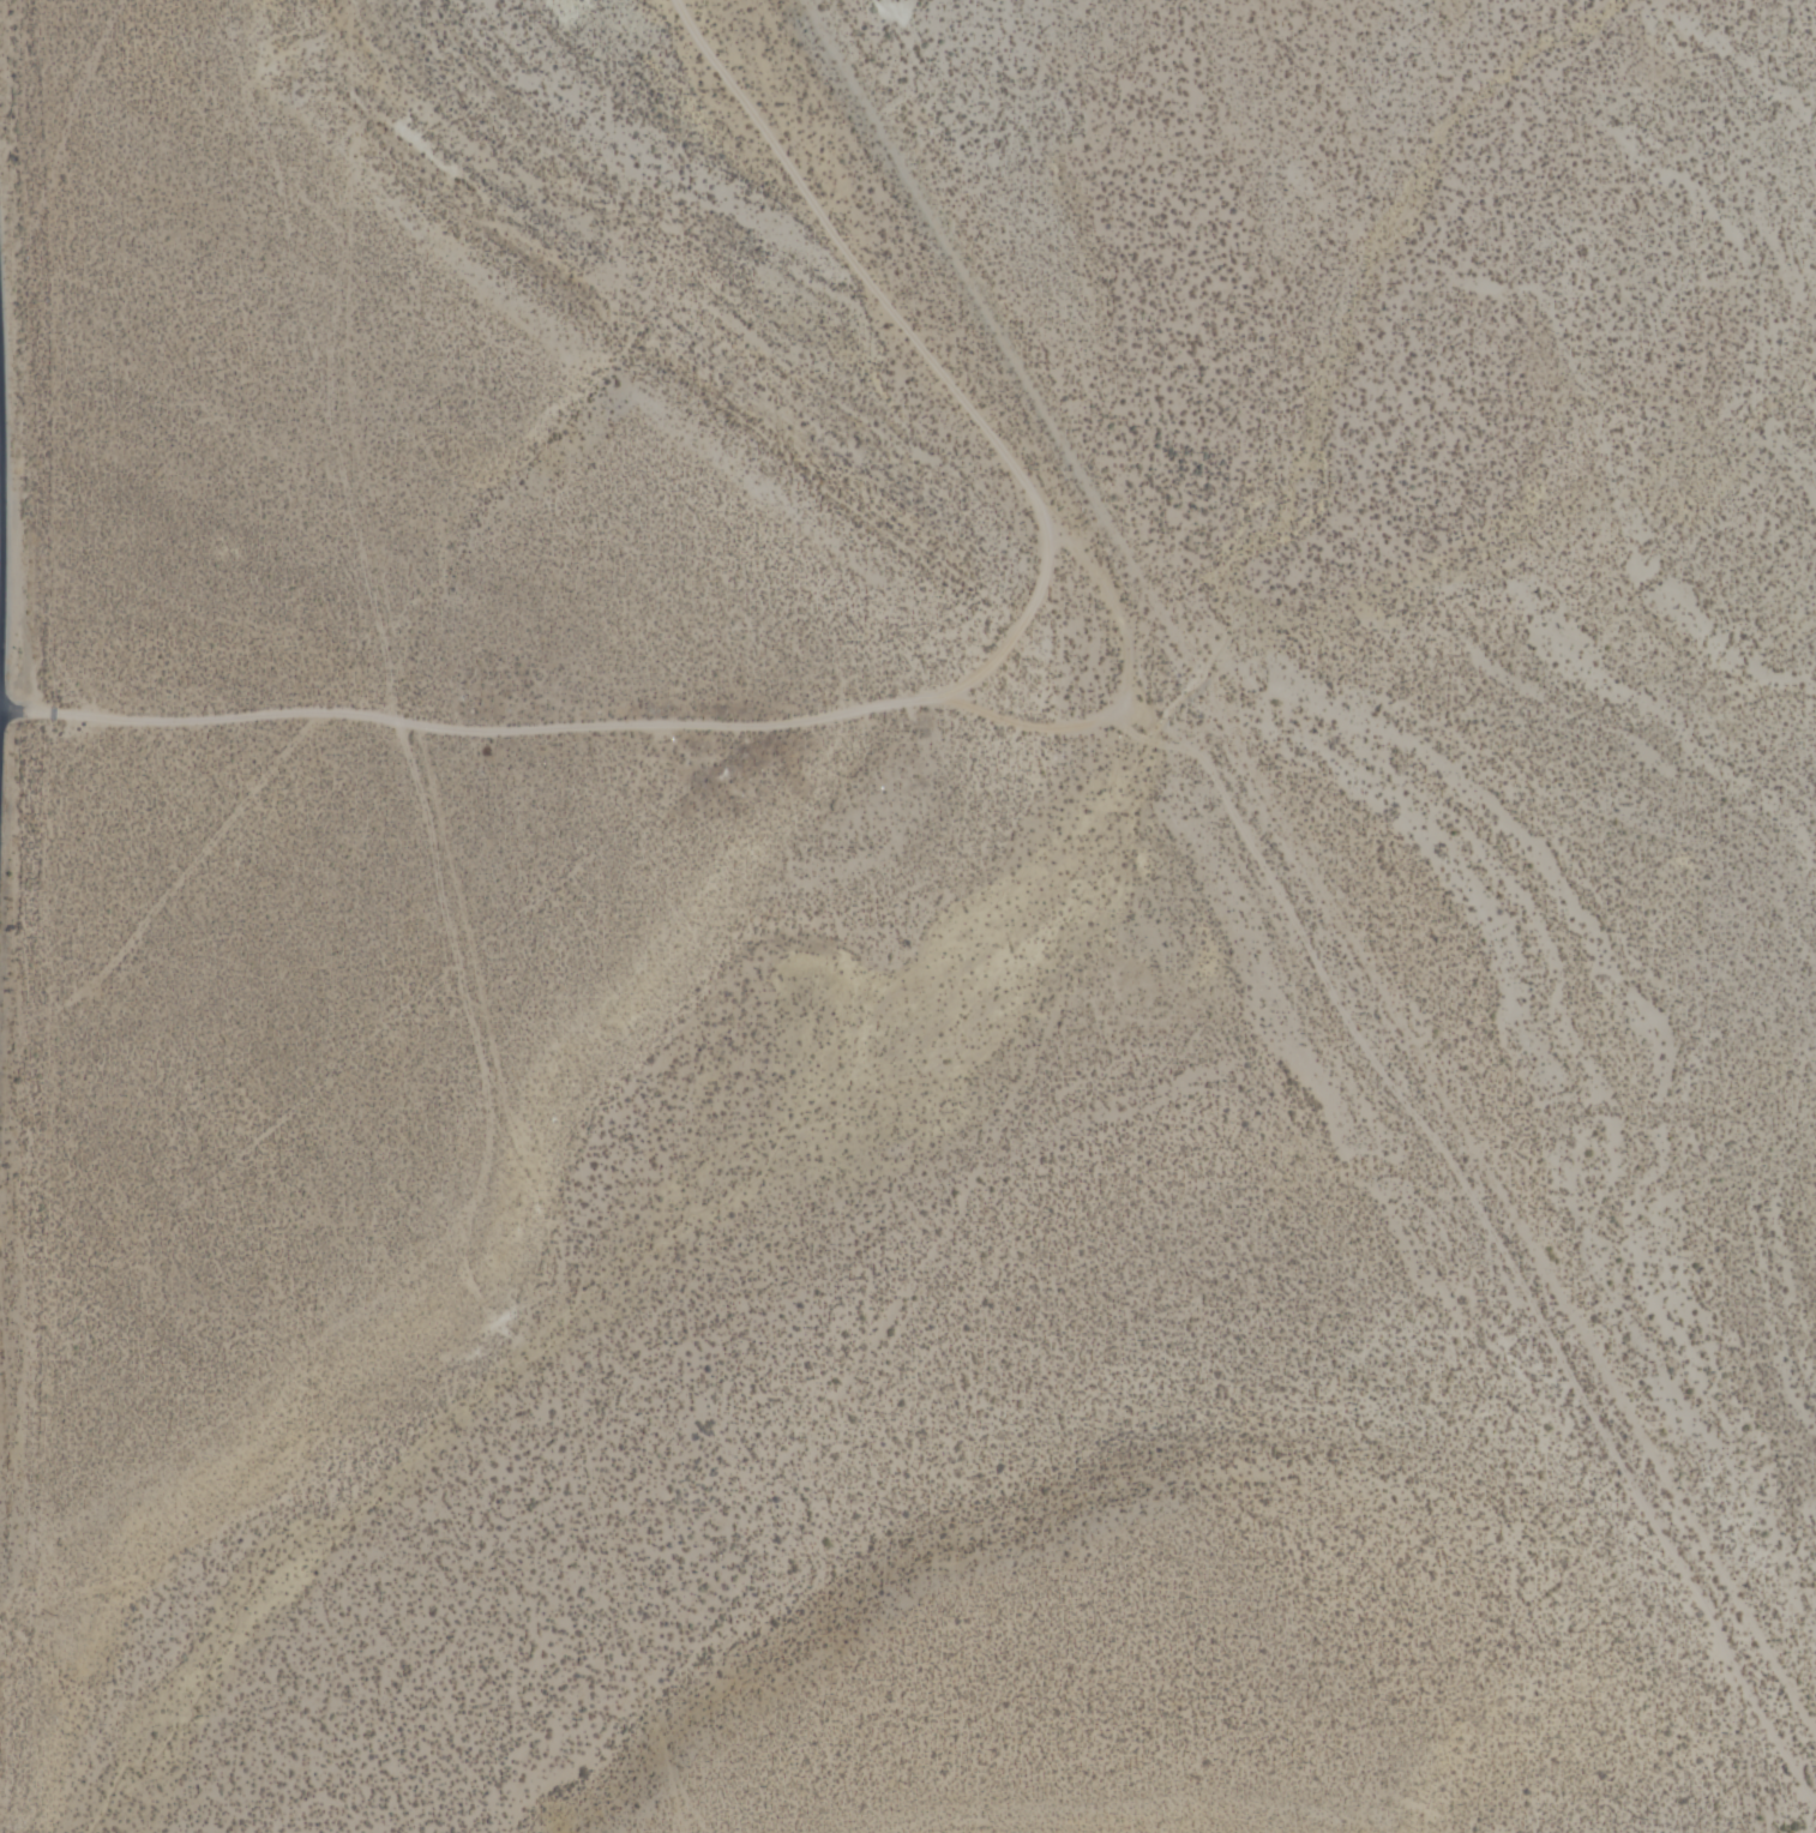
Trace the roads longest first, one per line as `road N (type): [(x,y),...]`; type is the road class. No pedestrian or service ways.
road 1 (track): [(681,0),(682,26),(764,194),(862,286),(997,453),(1041,529),(1089,578),(1112,625),(1116,672),(1102,710),(1027,723),(939,691),(726,726),(428,732),(327,708),(109,720),(0,716)]
road 2 (track): [(1815,1817),(1495,1251),(1310,969),(1202,770),(1110,699)]
road 3 (track): [(939,691),(993,642),(1022,600),(1041,529)]

